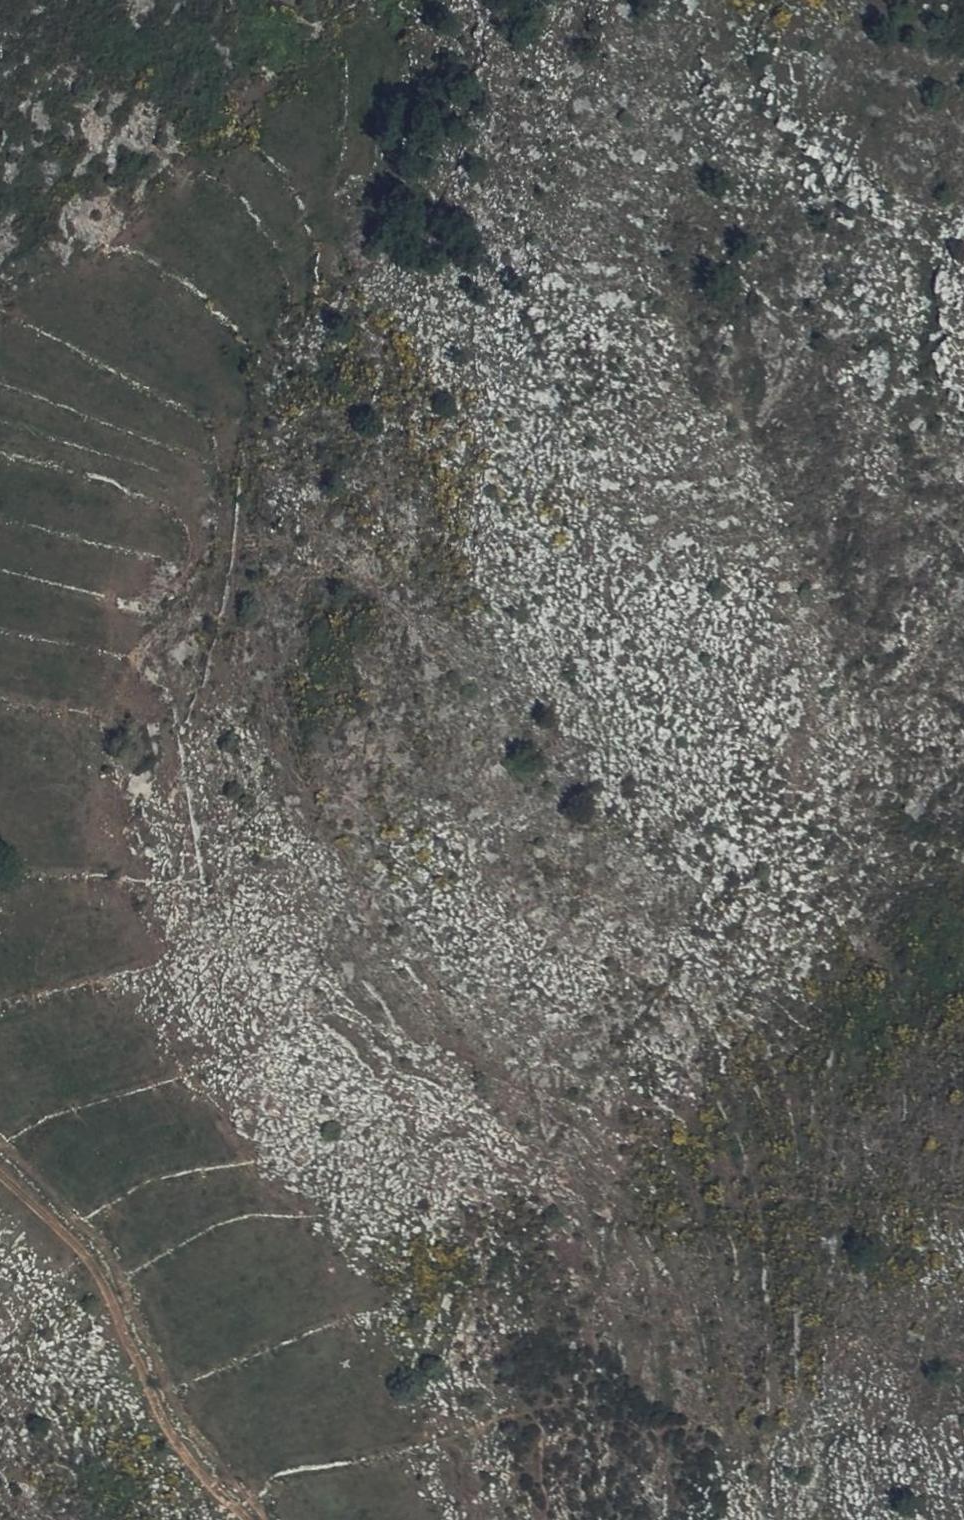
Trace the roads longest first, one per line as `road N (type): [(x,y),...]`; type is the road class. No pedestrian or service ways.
road 1 (track): [(245,1519),(197,1469),(145,1385),(78,1246),(0,1171)]

